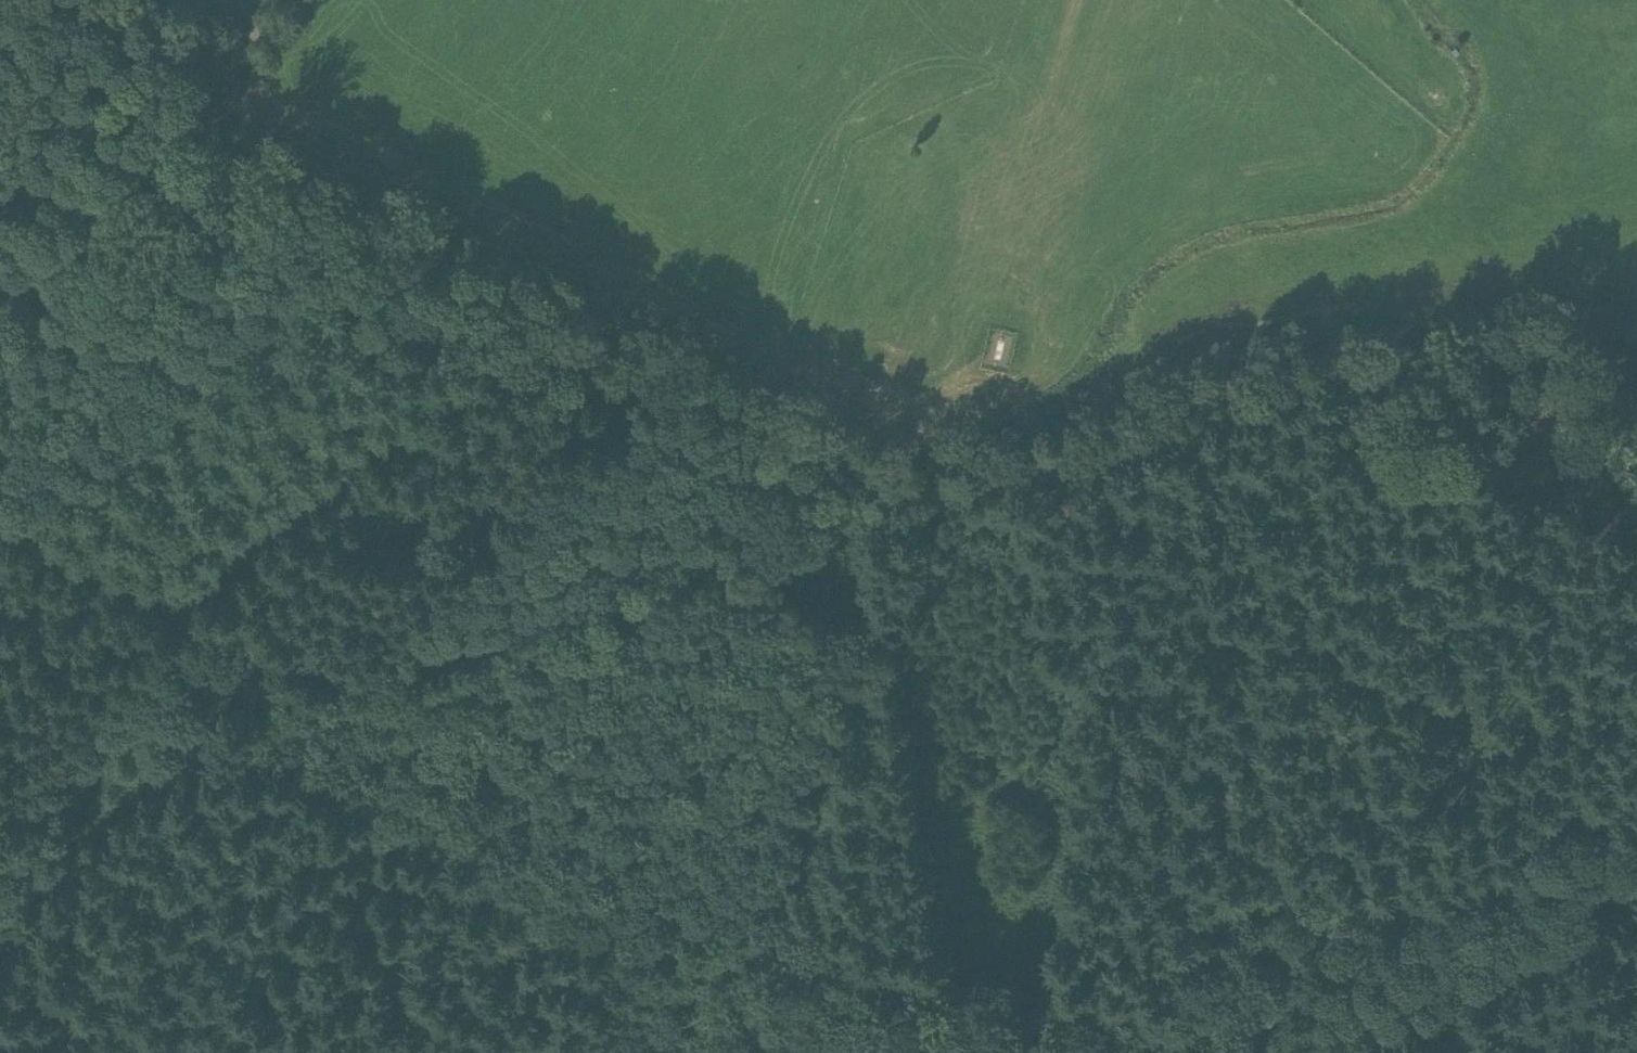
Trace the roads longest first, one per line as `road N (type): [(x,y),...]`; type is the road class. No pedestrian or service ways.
road 1 (track): [(1305,1052),(744,947),(0,502)]
road 2 (track): [(0,315),(81,244),(286,0)]
road 3 (track): [(271,662),(0,913)]
road 4 (track): [(1636,880),(1359,1052)]

